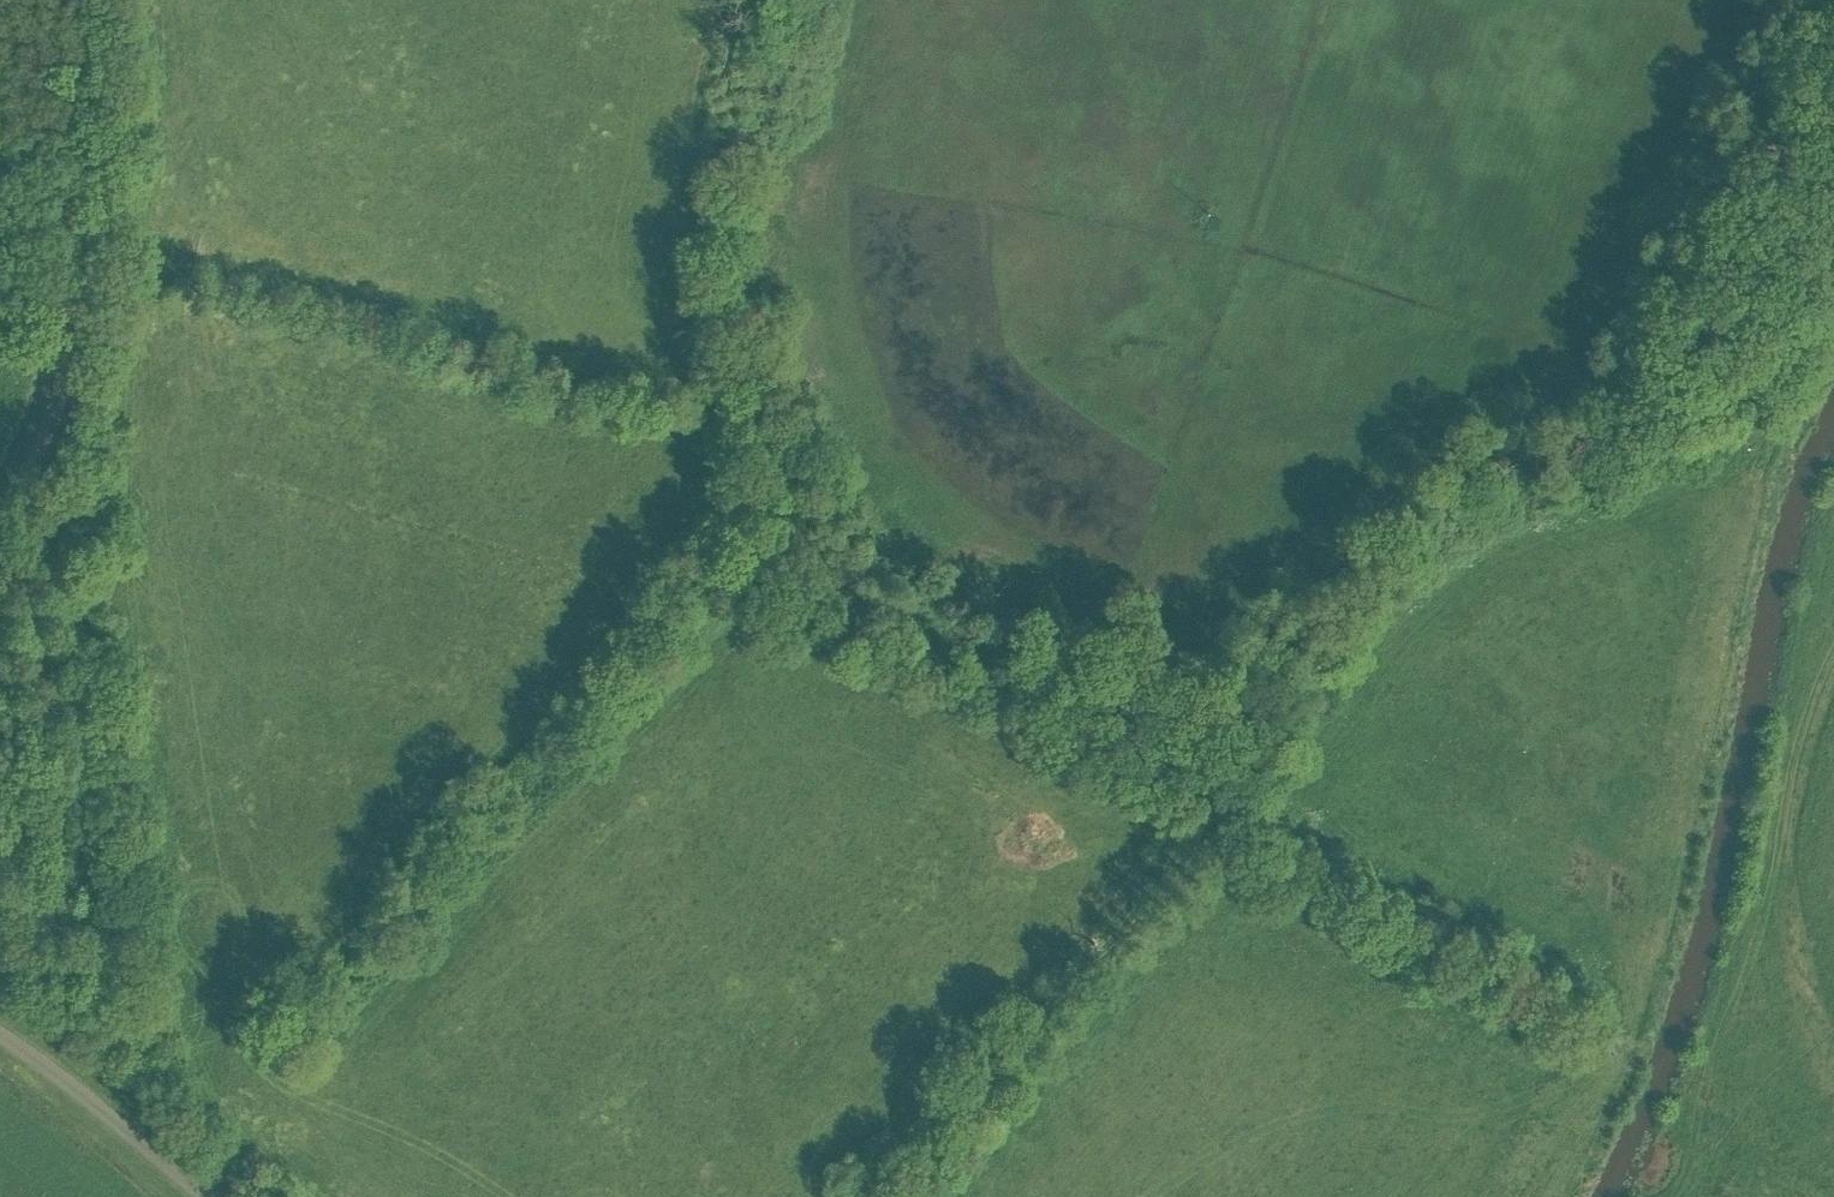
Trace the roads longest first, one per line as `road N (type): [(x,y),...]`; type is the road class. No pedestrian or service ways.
road 1 (track): [(878,1196),(1191,836),(1210,810),(1208,779),(1190,758)]
road 2 (unclassified): [(0,512),(37,461),(63,403),(71,357),(81,0)]
road 3 (unclassified): [(204,1196),(73,1085),(0,1035)]

